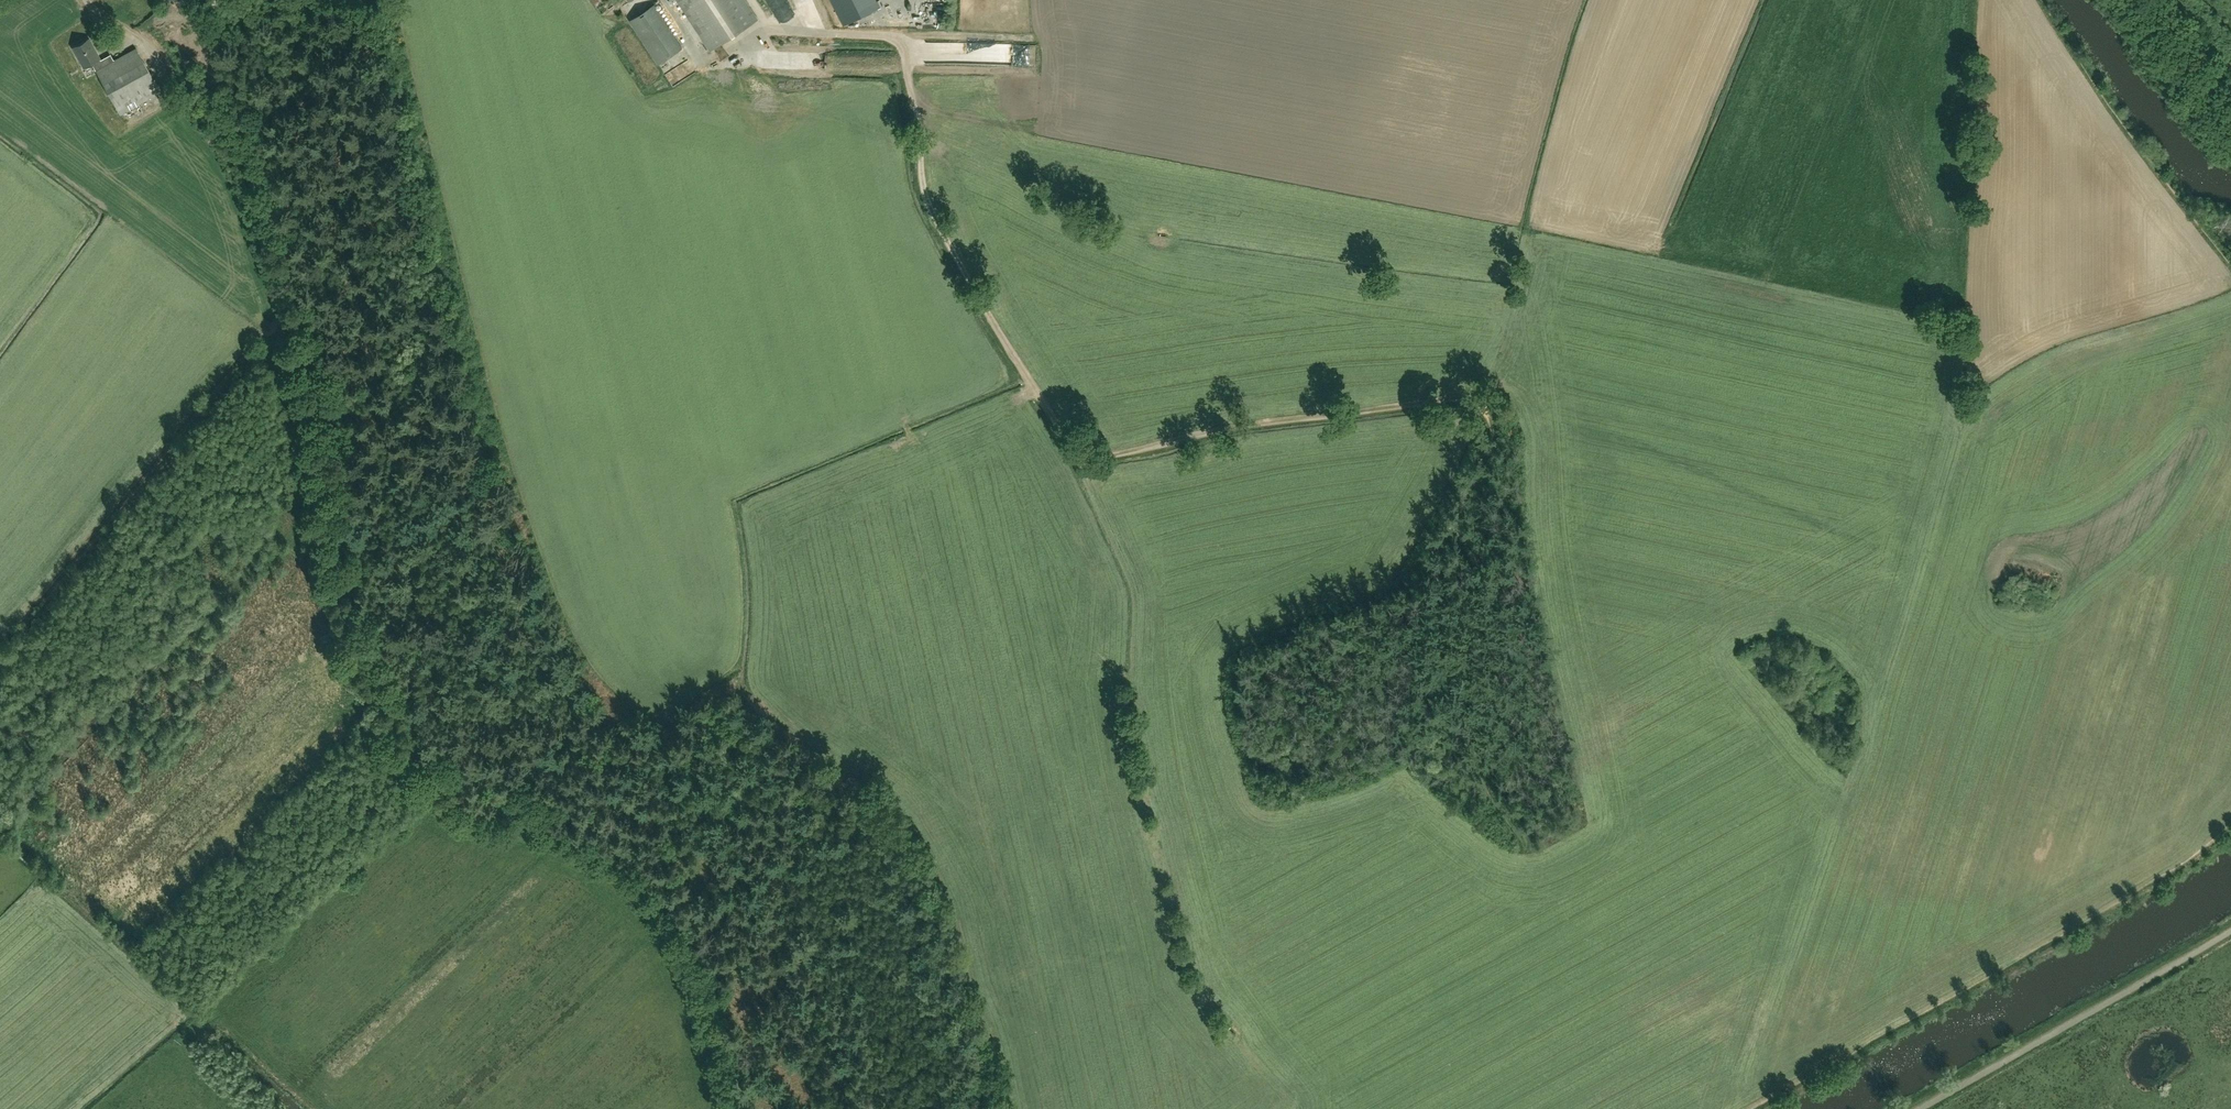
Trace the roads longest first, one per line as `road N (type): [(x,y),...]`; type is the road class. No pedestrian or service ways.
road 1 (track): [(907,78),(931,209),(1078,449),(1109,455),(1235,426),(1469,398),(1489,411),(1494,434),(1460,508),(1460,530),(1474,543),(1520,551)]

